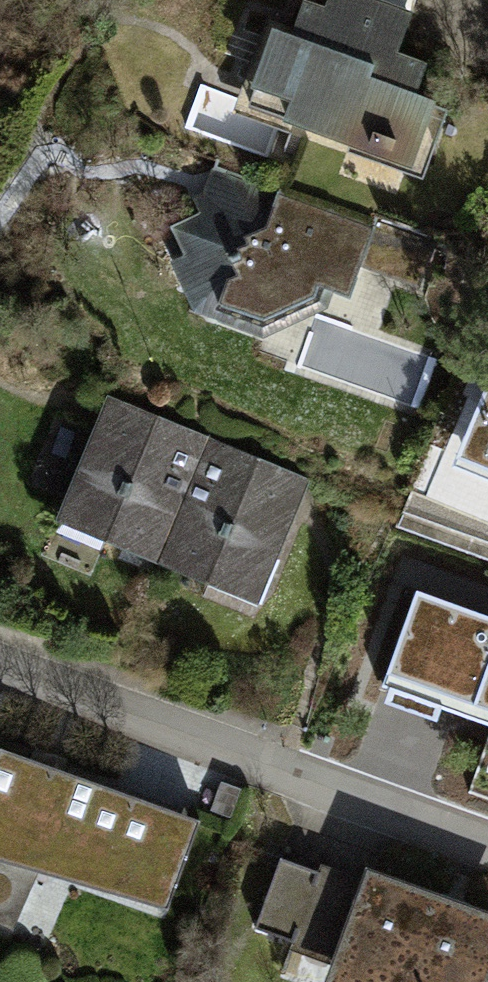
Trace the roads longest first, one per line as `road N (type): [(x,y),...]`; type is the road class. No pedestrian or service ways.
road 1 (residential): [(0,671),(487,849)]

